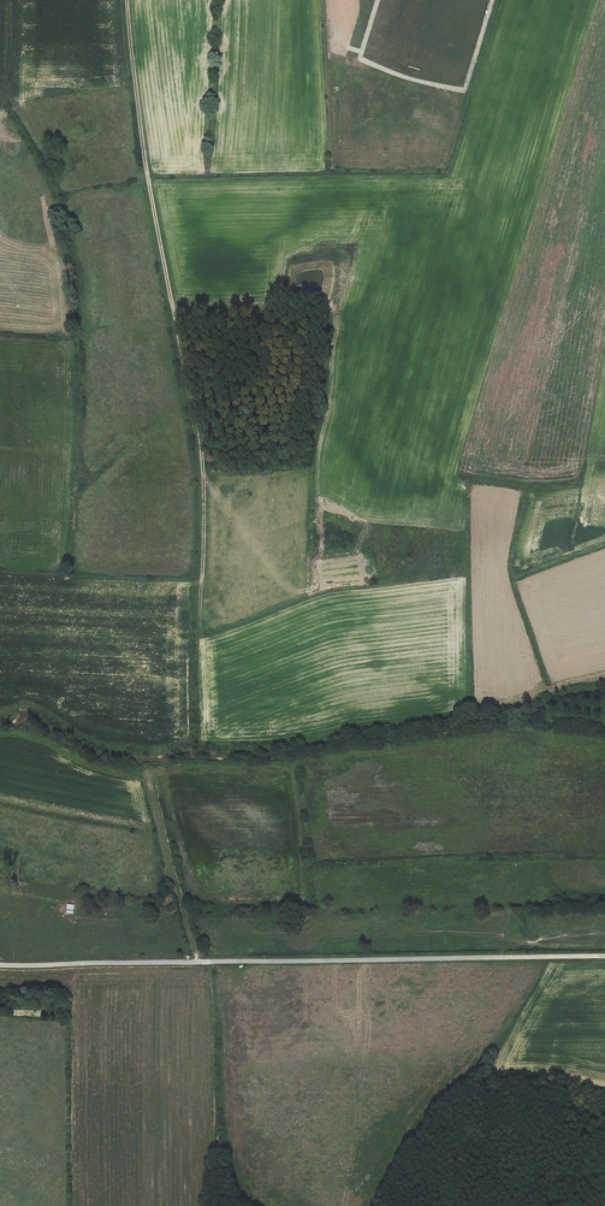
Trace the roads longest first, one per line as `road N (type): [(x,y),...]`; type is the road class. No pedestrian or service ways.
road 1 (track): [(200,622),(201,444),(145,160),(127,0)]
road 2 (unclassified): [(604,956),(0,965)]
road 3 (track): [(170,771),(154,774),(150,785),(199,962)]

